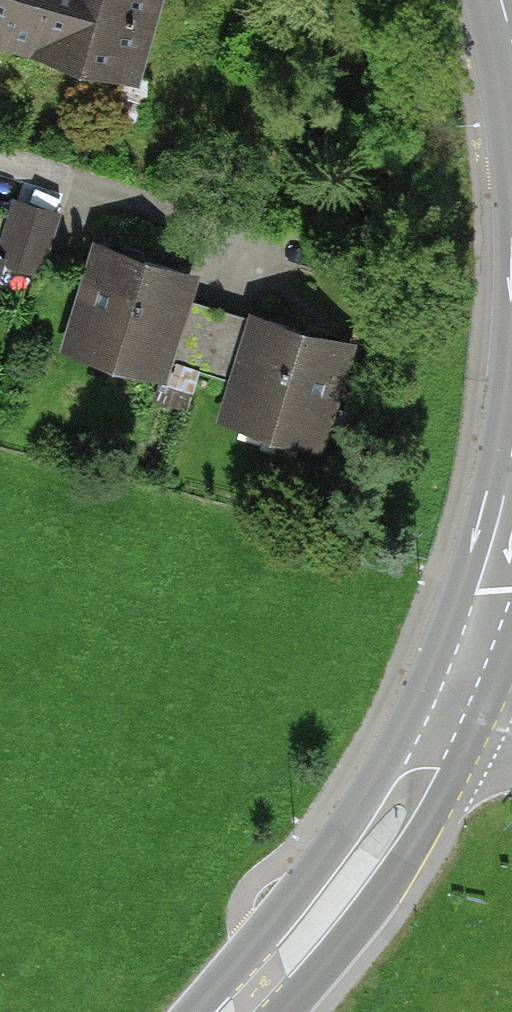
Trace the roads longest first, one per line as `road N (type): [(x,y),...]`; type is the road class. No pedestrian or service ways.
road 1 (secondary): [(472,669),(393,818),(320,920),(236,1011)]
road 2 (residential): [(0,165),(283,251)]
road 3 (secondary): [(511,548),(472,669)]

